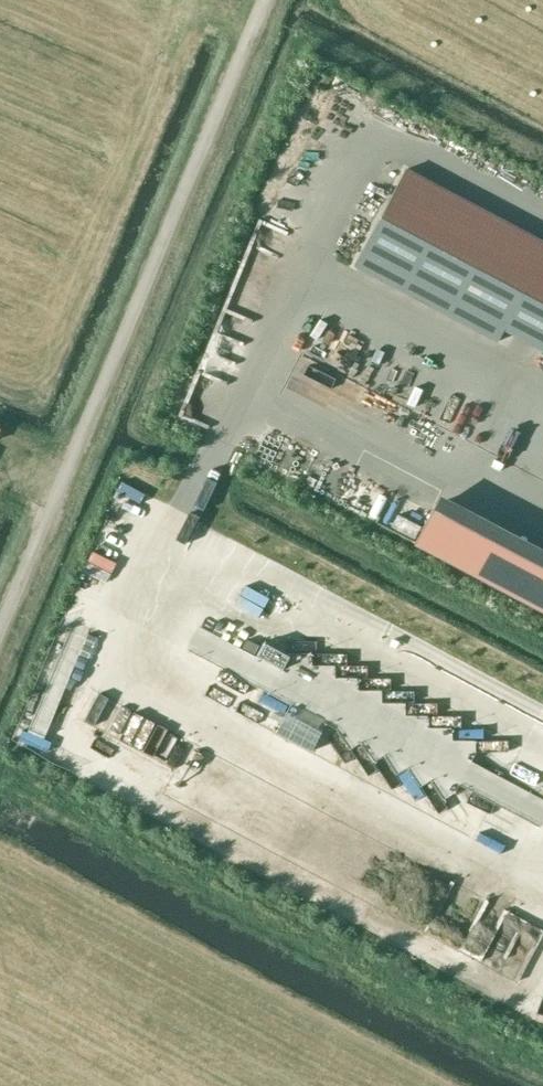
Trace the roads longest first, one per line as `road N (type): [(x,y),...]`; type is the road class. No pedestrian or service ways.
road 1 (unclassified): [(0,629),(263,0)]

